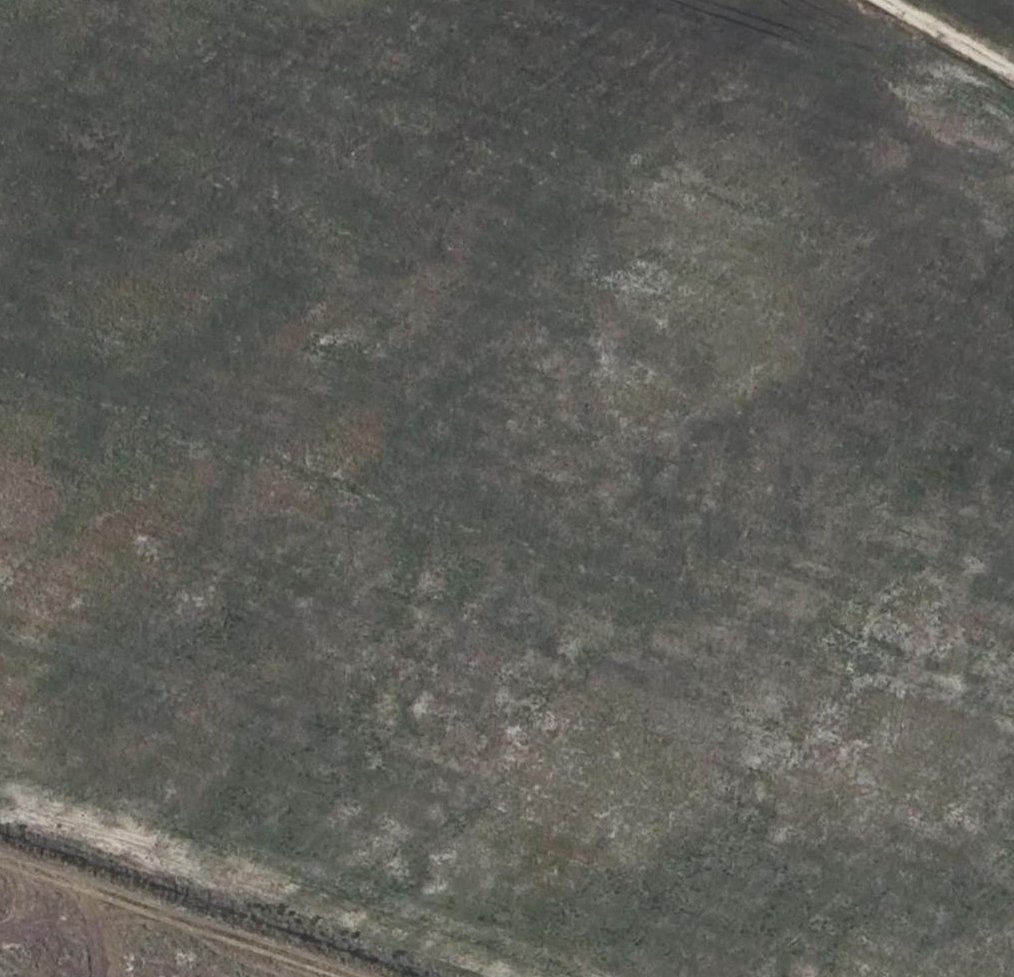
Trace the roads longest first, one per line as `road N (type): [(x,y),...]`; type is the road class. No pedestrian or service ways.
road 1 (track): [(554,976),(551,962),(822,0)]
road 2 (track): [(0,834),(414,976)]
road 3 (track): [(896,0),(1013,67)]

